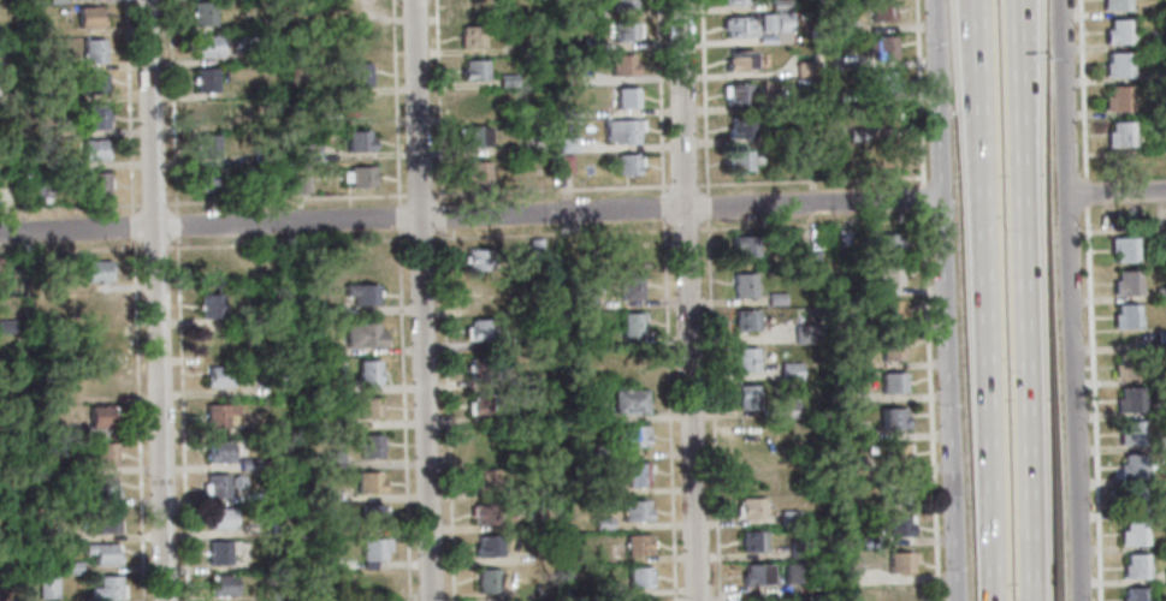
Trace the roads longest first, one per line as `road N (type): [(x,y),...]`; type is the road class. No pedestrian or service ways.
road 1 (residential): [(940,201),(0,234)]
road 2 (residential): [(168,600),(147,0)]
road 3 (residential): [(700,600),(680,0)]
road 4 (motorway): [(978,0),(998,600)]
road 5 (secondary): [(933,0),(952,600)]
road 6 (secondary): [(1080,600),(1061,0)]
road 7 (residential): [(430,600),(414,0)]
road 8 (motorway): [(1034,600),(1017,61)]

